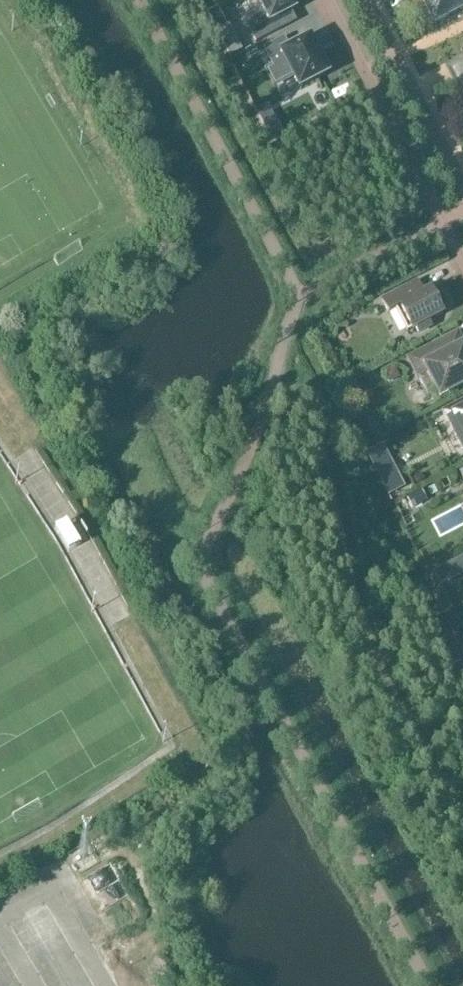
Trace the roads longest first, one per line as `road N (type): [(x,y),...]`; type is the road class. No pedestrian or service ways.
road 1 (residential): [(327,0),(462,261)]
road 2 (residential): [(462,188),(394,56)]

